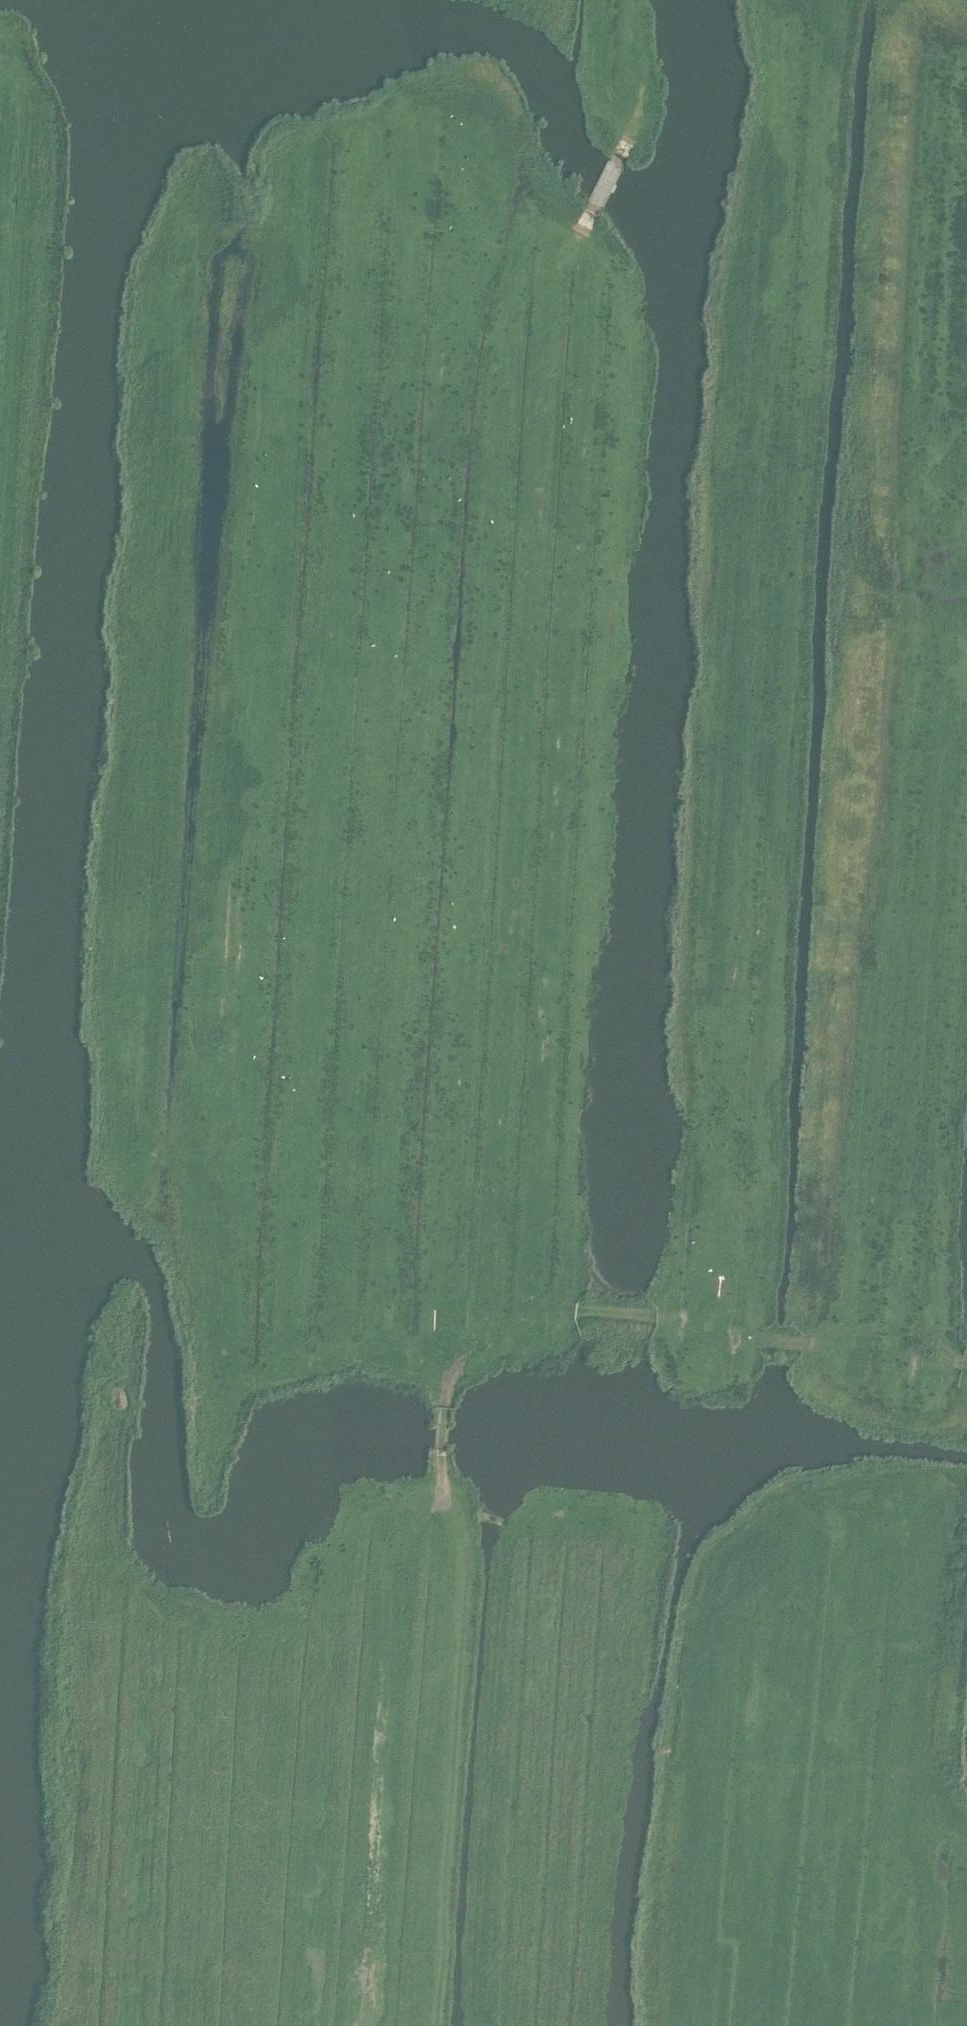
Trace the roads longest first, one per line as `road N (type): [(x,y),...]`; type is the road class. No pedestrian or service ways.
road 1 (track): [(584,228),(491,1204),(457,1356)]
road 2 (track): [(966,1361),(569,1309),(457,1356),(443,1421)]
road 3 (track): [(441,1451),(456,1567),(432,2025)]

